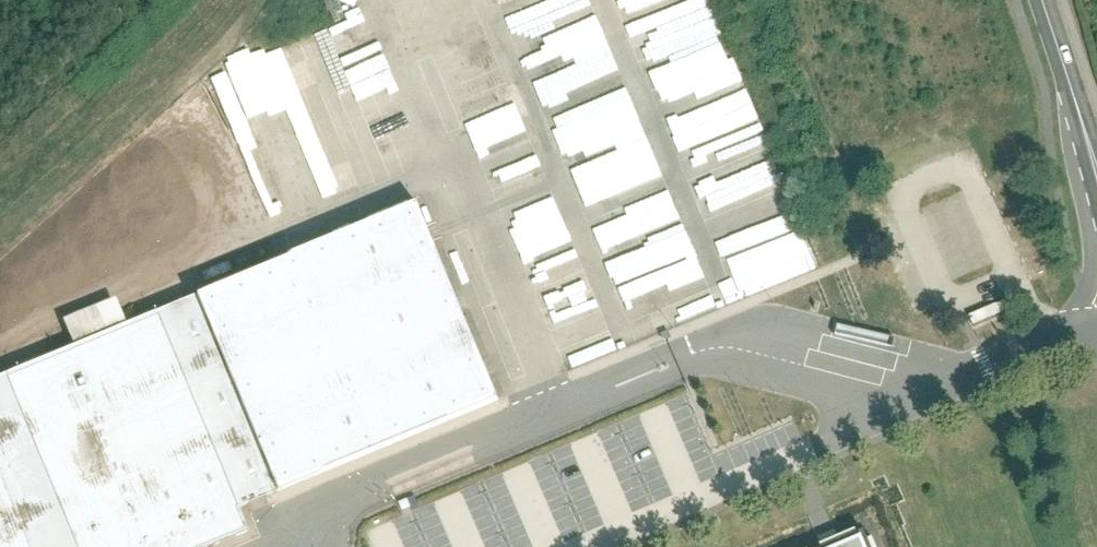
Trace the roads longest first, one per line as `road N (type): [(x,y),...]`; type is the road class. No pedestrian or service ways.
road 1 (tertiary): [(1096,176),(1038,0)]

